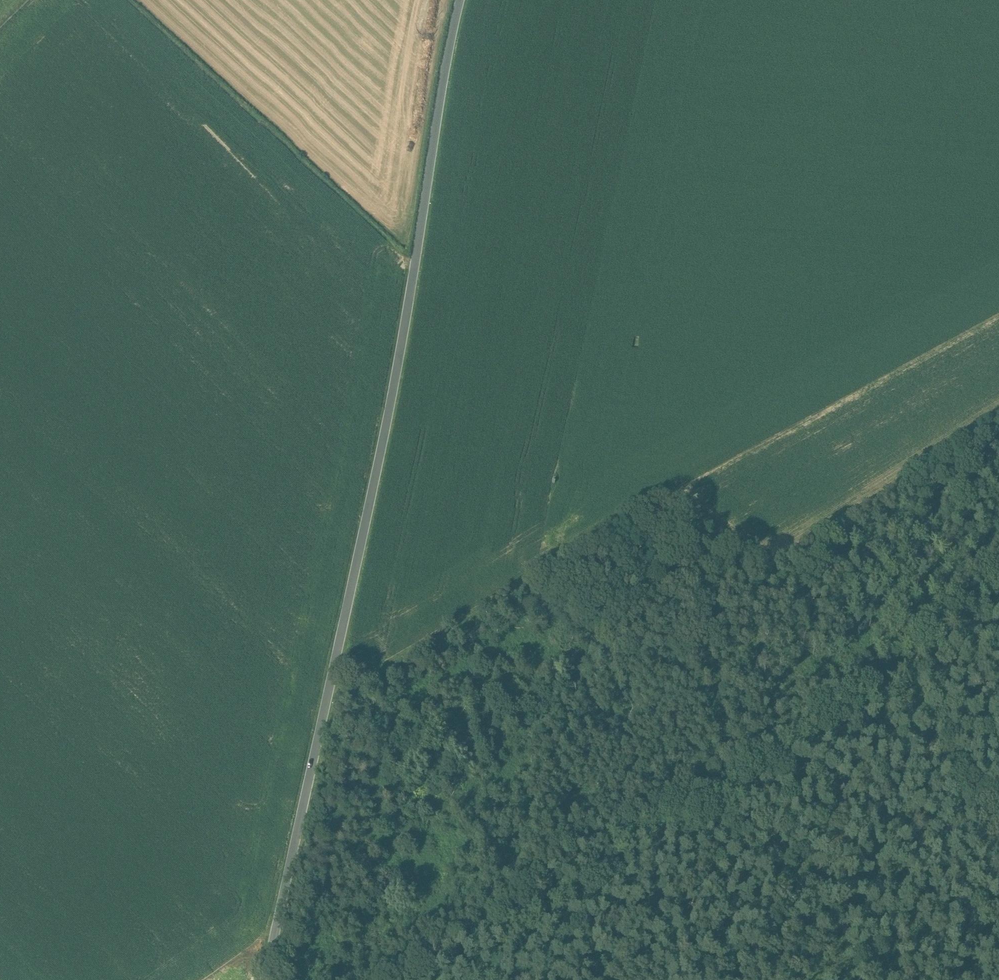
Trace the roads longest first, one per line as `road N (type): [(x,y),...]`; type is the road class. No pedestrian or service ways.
road 1 (unclassified): [(454,0),(270,979)]

